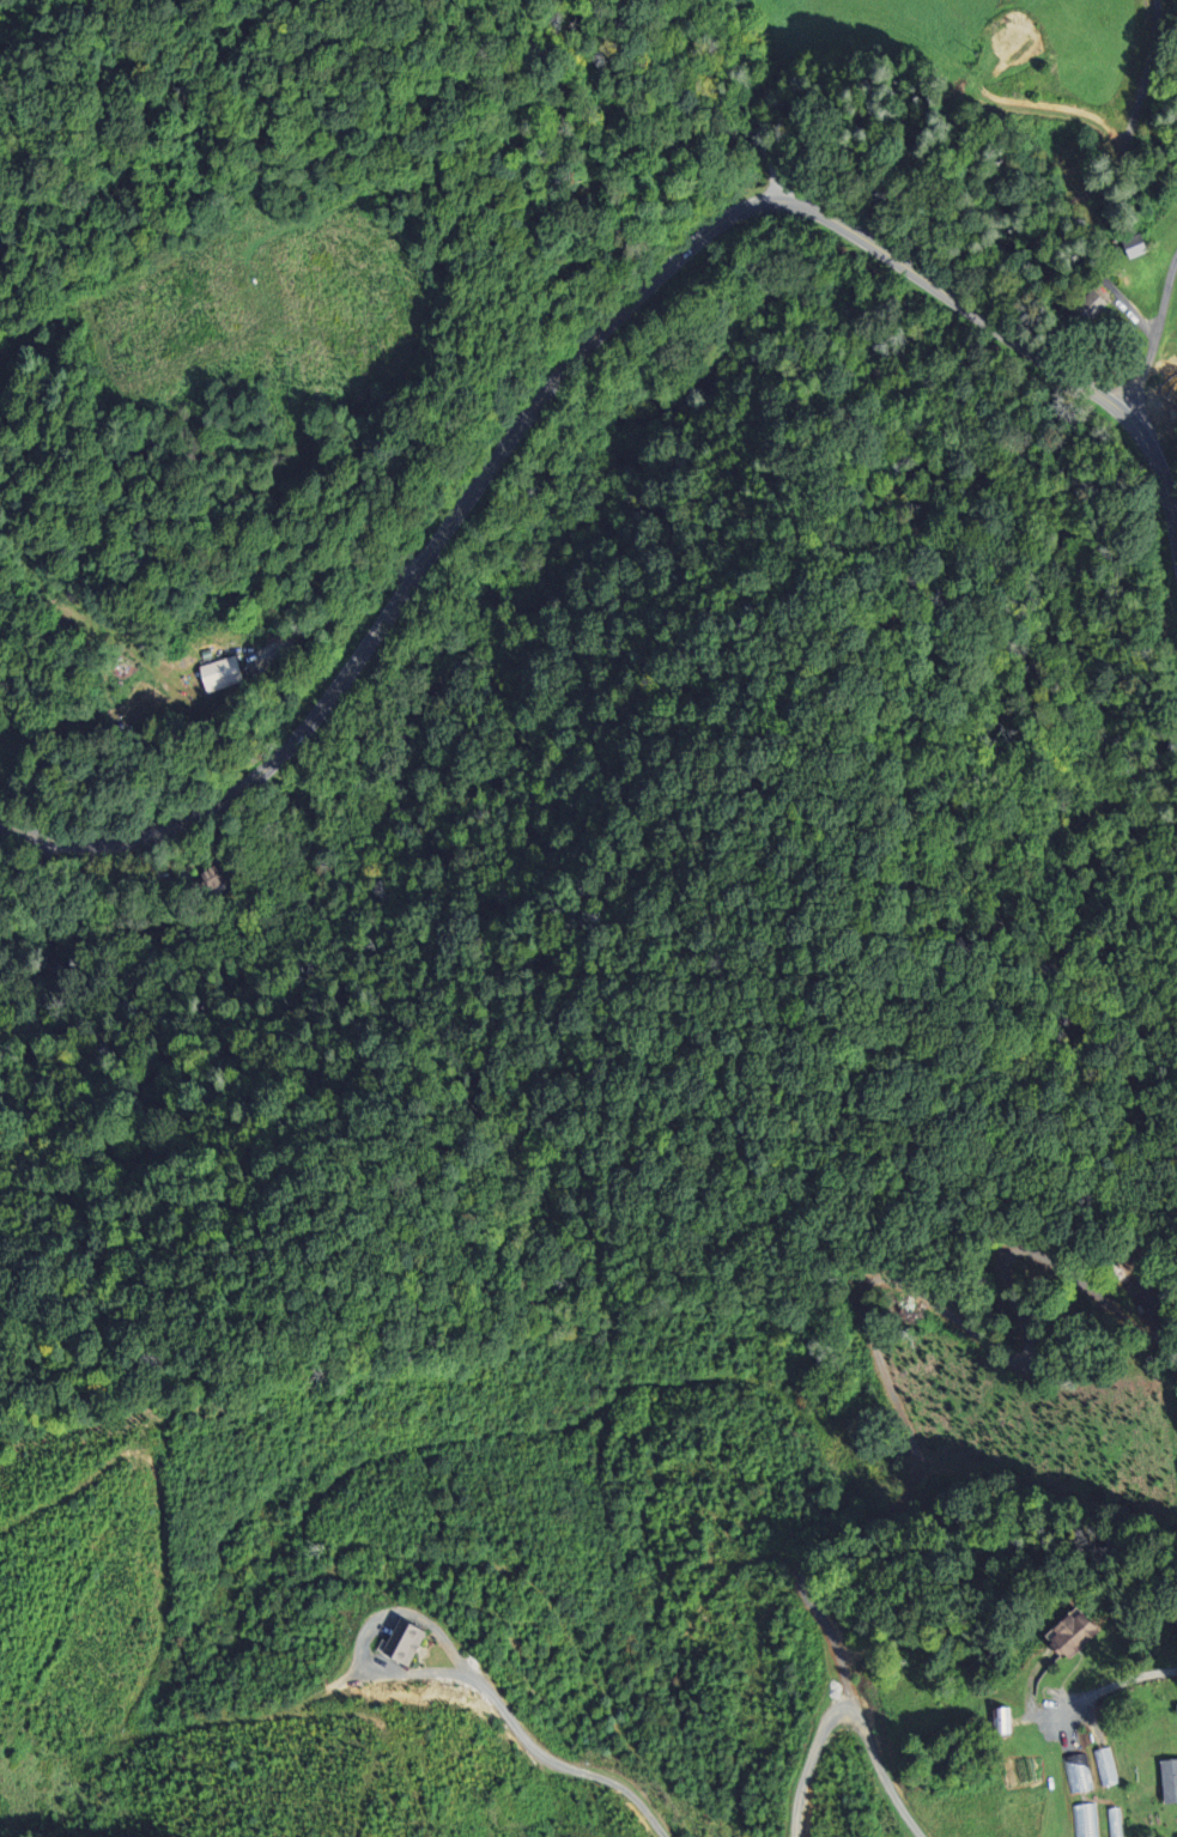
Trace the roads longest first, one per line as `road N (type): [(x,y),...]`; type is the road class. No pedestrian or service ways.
road 1 (tertiary): [(0,826),(60,847),(108,850),(141,842),(232,794),(284,747),(538,400),(594,337),(726,219),(768,202),(820,213),(1114,408),(1152,451),(1176,534)]
road 2 (residential): [(785,201),(756,104),(738,0)]

